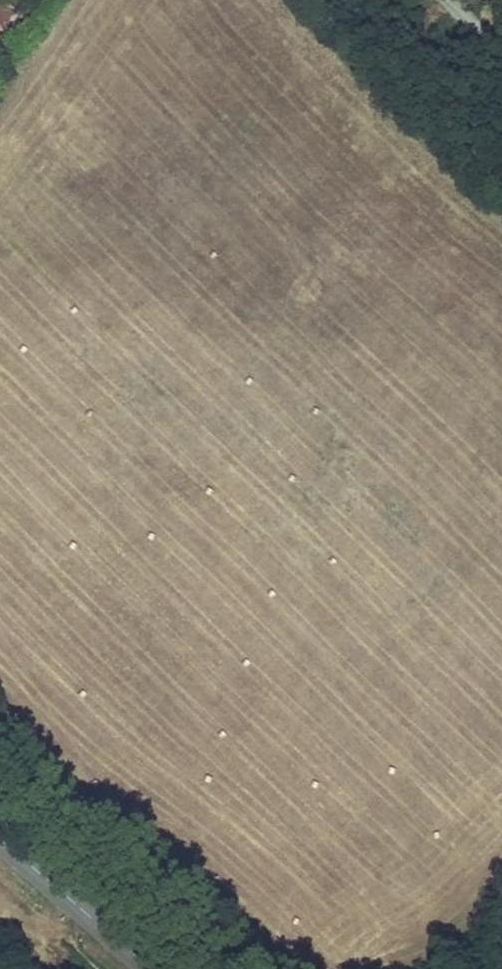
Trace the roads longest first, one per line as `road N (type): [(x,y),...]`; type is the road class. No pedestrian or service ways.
road 1 (tertiary): [(150,968),(0,838)]

